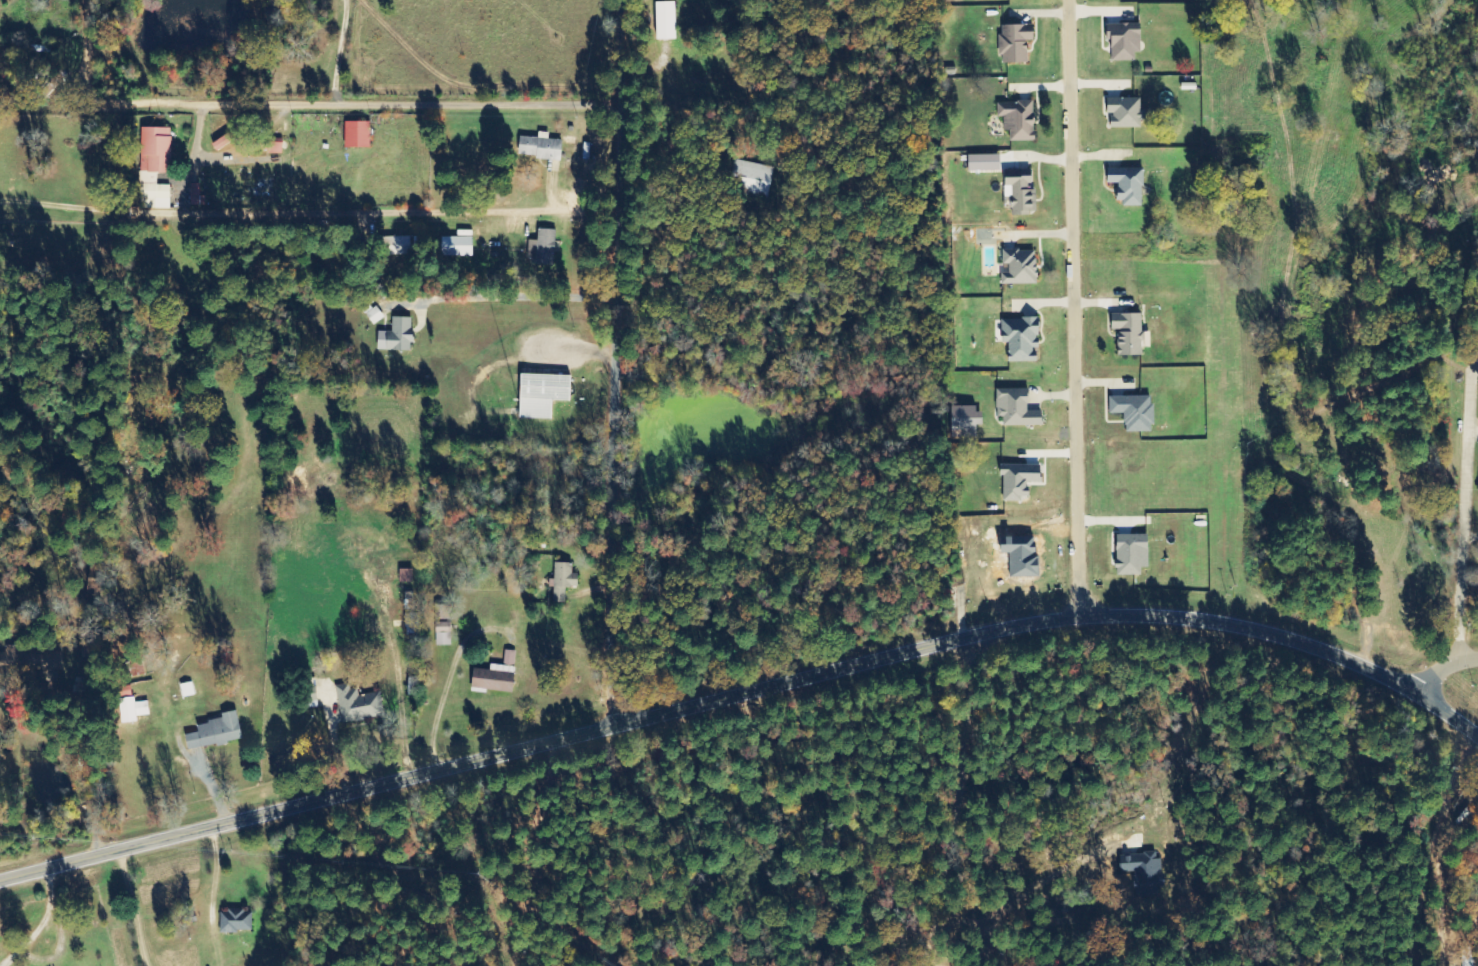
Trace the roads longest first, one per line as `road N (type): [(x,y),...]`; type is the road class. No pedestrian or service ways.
road 1 (tertiary): [(1477,730),(1423,690),(1225,622),(1069,622),(0,880)]
road 2 (residential): [(625,728),(614,603),(629,0)]
road 3 (residential): [(625,215),(169,218),(184,155),(202,127),(220,119),(273,120)]
road 4 (residential): [(1090,620),(1081,0)]
road 5 (residential): [(356,0),(479,105),(627,106)]
road 6 (residential): [(1469,660),(1477,428)]
road 7 (residential): [(479,105),(311,104),(273,120)]

